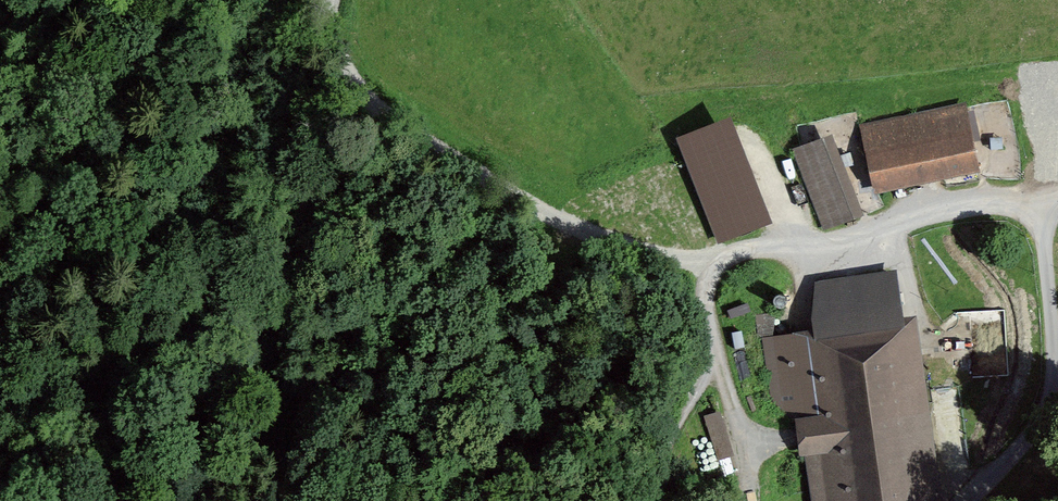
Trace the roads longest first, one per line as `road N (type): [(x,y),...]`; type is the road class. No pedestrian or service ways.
road 1 (unclassified): [(108,500),(104,471),(158,119),(161,0)]
road 2 (track): [(317,0),(359,80),(426,147),(568,228),(712,271)]
road 3 (track): [(646,500),(664,444),(712,357)]

